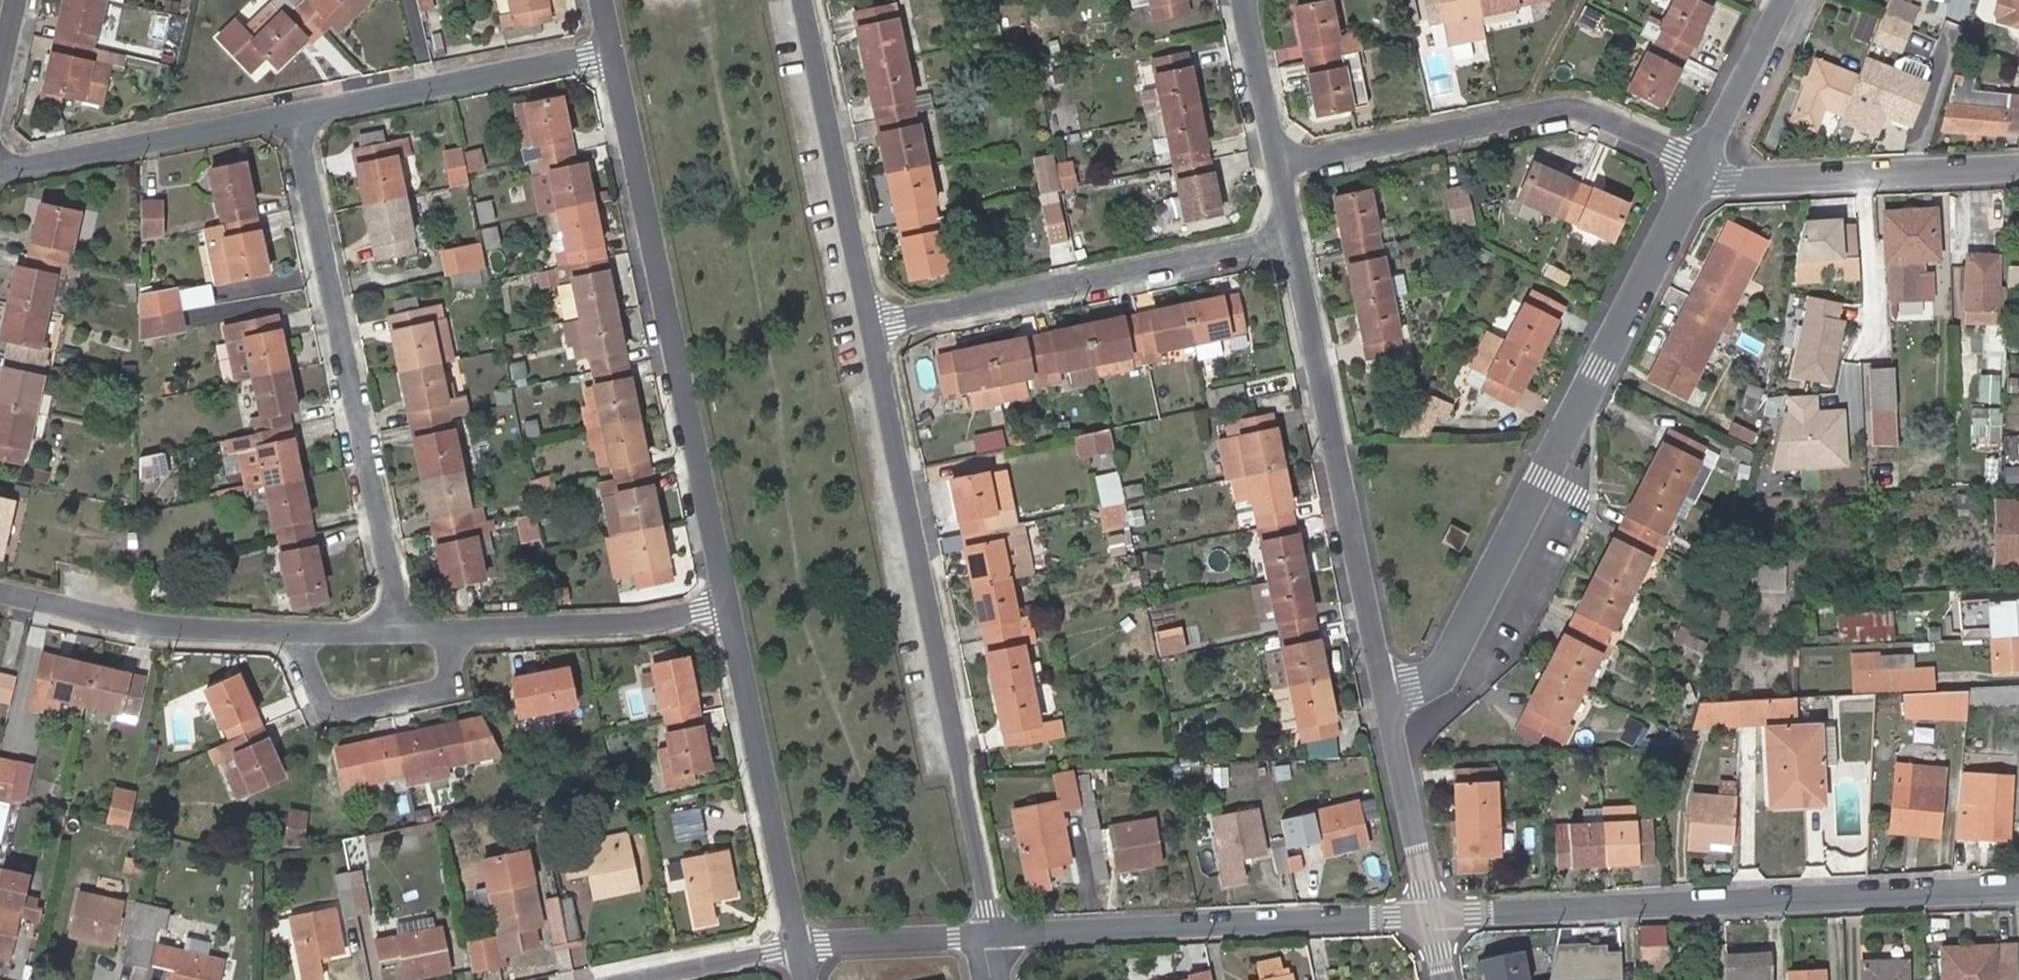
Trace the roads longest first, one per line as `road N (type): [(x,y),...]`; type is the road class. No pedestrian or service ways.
road 1 (residential): [(1701,166),(1453,671),(1389,703)]
road 2 (residential): [(869,328),(993,936)]
road 3 (residential): [(1432,914),(2018,887)]
road 4 (residential): [(726,612),(609,52)]
road 5 (residential): [(295,120),(401,620)]
road 6 (residential): [(1293,237),(1389,703)]
road 7 (residential): [(1279,164),(1580,108),(1701,166)]
road 8 (residential): [(993,936),(1432,914)]
road 9 (residential): [(1293,237),(869,328)]
road 10 (residential): [(401,620),(299,632),(153,622),(0,590)]
road 11 (residential): [(800,949),(726,612)]
road 12 (residential): [(801,0),(869,328)]
road 13 (residential): [(726,612),(568,624),(401,620)]
road 14 (residential): [(609,52),(295,120)]
road 15 (residential): [(2018,168),(1730,180),(1701,166)]
road 16 (residential): [(295,120),(0,162)]
road 17 (residential): [(1389,703),(1432,914)]
road 18 (residential): [(800,949),(993,936)]
road 19 (residential): [(1786,0),(1701,166)]
road 20 (residential): [(1245,0),(1279,164)]
road 21 (residential): [(648,979),(800,949)]

